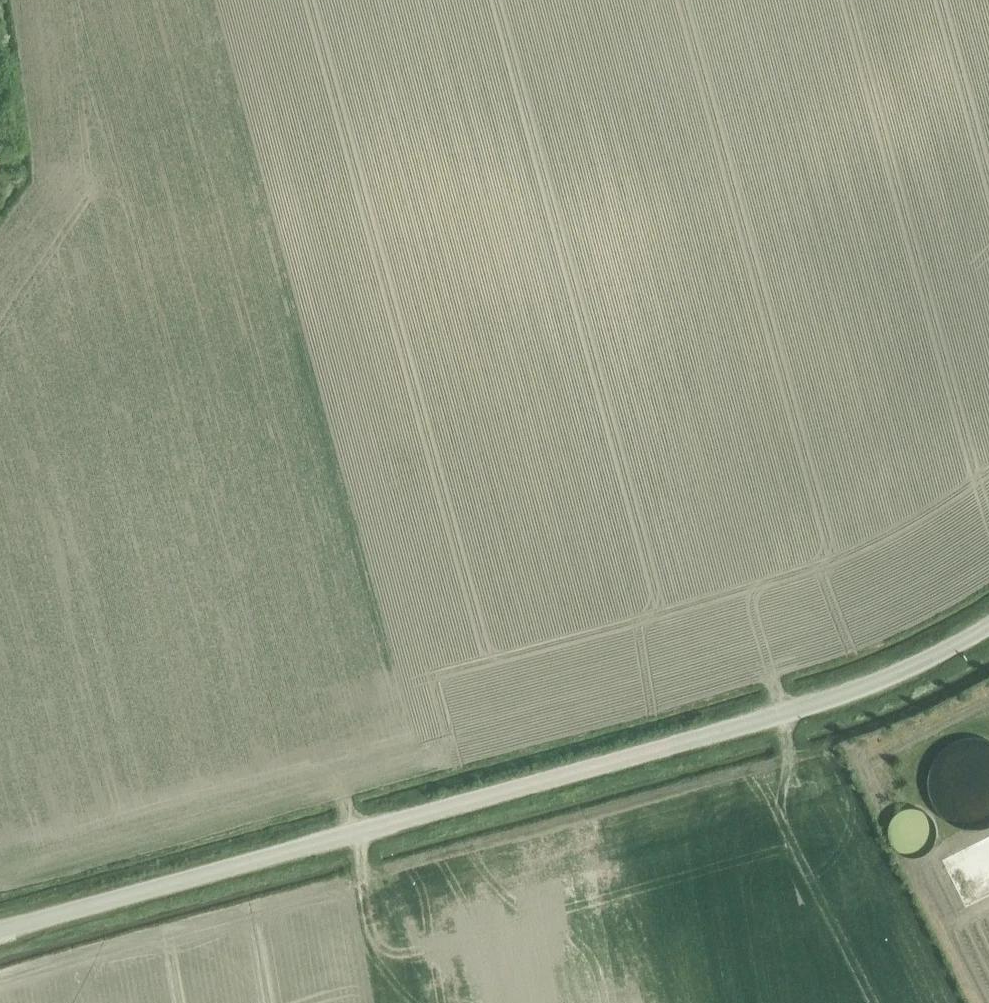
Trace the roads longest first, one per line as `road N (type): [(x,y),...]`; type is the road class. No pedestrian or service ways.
road 1 (unclassified): [(0,930),(853,692),(988,623)]

